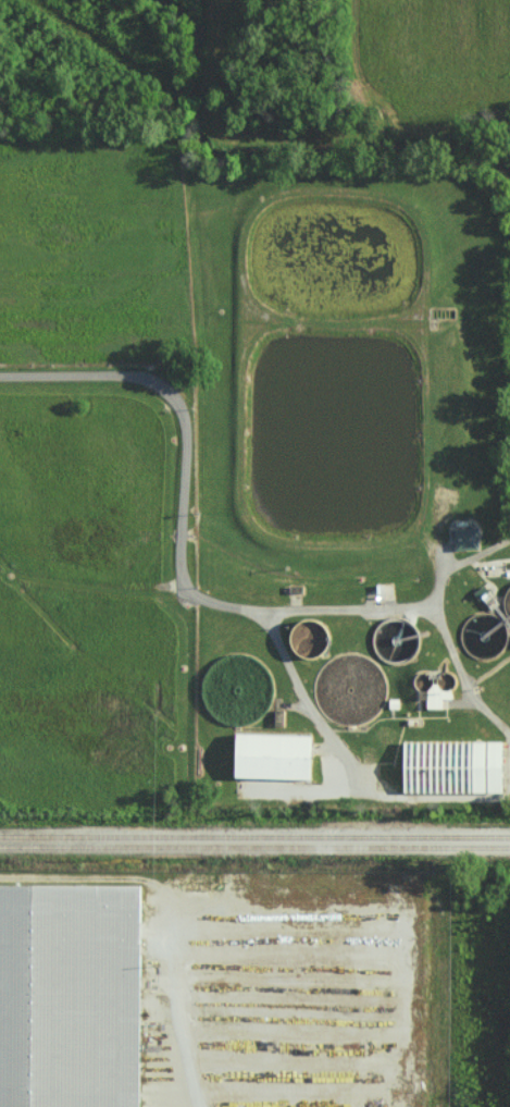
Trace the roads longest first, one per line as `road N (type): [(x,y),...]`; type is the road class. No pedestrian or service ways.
road 1 (residential): [(189,385),(183,577),(194,594),(231,614),(433,612),(472,701),(509,737)]
road 2 (residential): [(189,385),(0,385)]
road 3 (residential): [(265,614),(307,712),(339,753)]

